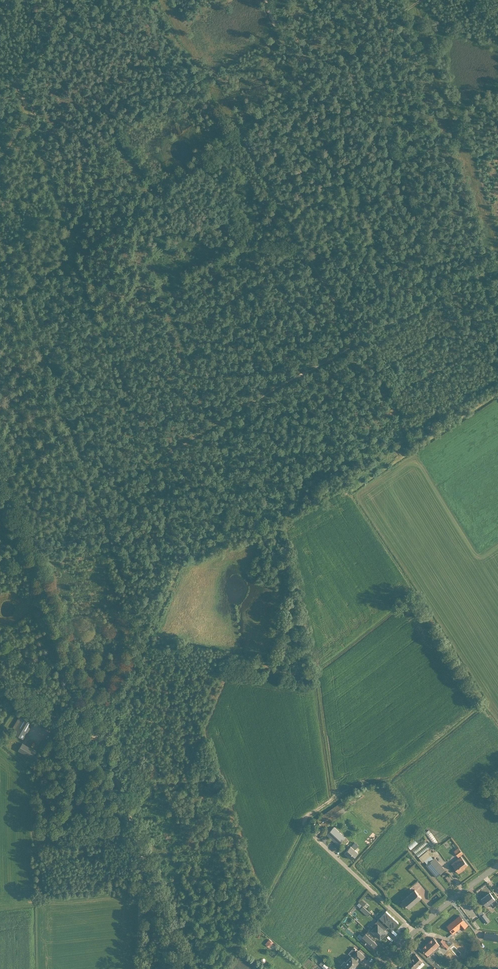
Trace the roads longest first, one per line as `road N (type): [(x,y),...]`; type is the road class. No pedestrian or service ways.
road 1 (track): [(338,0),(426,241)]
road 2 (track): [(409,0),(497,237)]
road 3 (track): [(147,466),(356,344)]
road 4 (track): [(103,749),(186,968)]
road 5 (track): [(28,539),(103,749)]
road 6 (track): [(305,85),(422,0)]
road 7 (track): [(356,344),(479,274)]
road 8 (track): [(28,539),(147,466)]
road 9 (unclassified): [(317,837),(415,930)]
road 10 (track): [(0,686),(103,749)]

